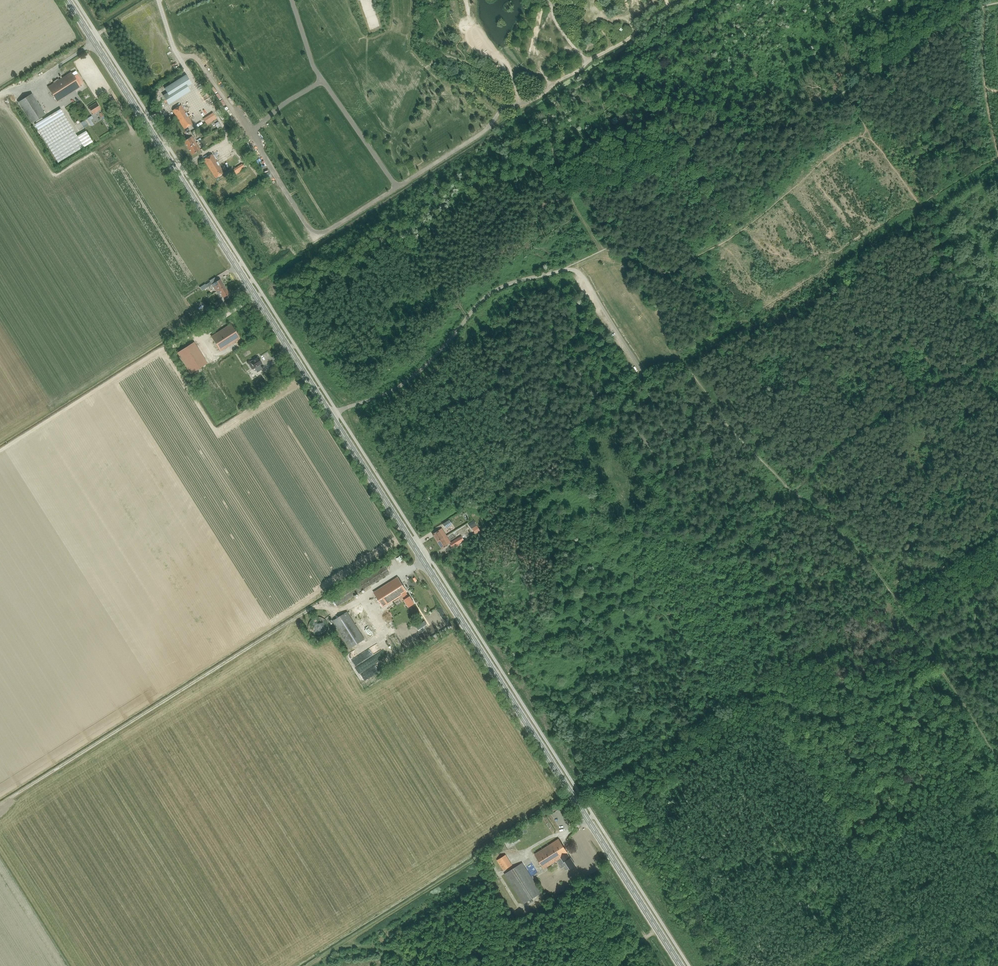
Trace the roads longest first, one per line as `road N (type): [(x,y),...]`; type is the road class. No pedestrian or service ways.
road 1 (secondary): [(680,965),(331,416)]
road 2 (secondary): [(331,416),(67,0)]
road 3 (unclassified): [(331,416),(410,378),(492,292),(569,269),(584,279),(649,391)]
road 4 (track): [(848,965),(818,899),(756,804),(687,730),(710,712)]
road 5 (track): [(747,449),(792,491),(853,434),(997,350)]
road 6 (track): [(710,712),(754,687),(795,712),(848,709),(934,660)]
road 7 (track): [(789,126),(746,125),(632,90),(584,85)]
road 8 (track): [(997,761),(894,598)]
road 9 (unclassified): [(649,391),(637,429),(660,468),(674,475),(682,458),(651,398)]
road 10 (track): [(890,593),(792,491)]
road 11 (track): [(614,264),(635,262),(670,275),(739,232)]
road 12 (track): [(570,197),(548,112),(584,85)]
road 13 (track): [(681,362),(604,254)]
road 14 (track): [(574,798),(687,730)]

